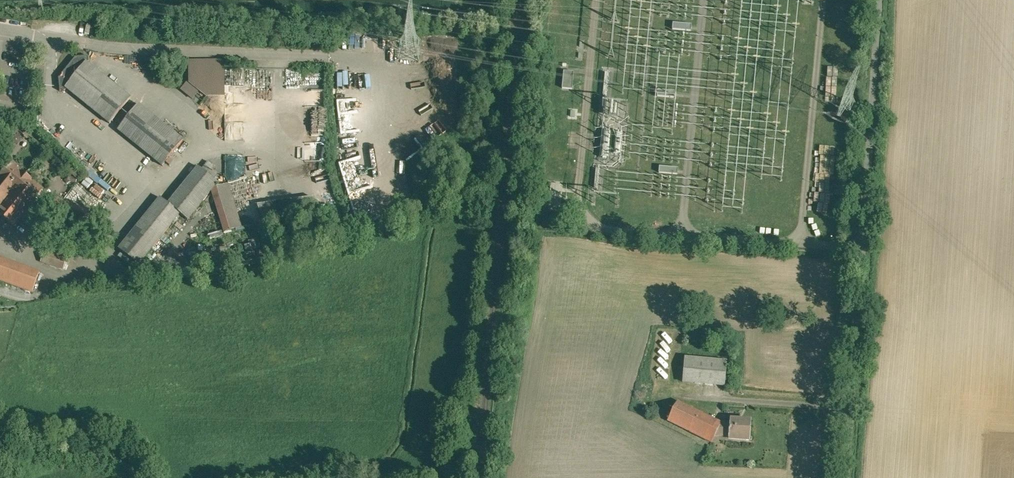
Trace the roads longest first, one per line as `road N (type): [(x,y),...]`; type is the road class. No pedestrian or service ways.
road 1 (unclassified): [(846,477),(880,0)]

